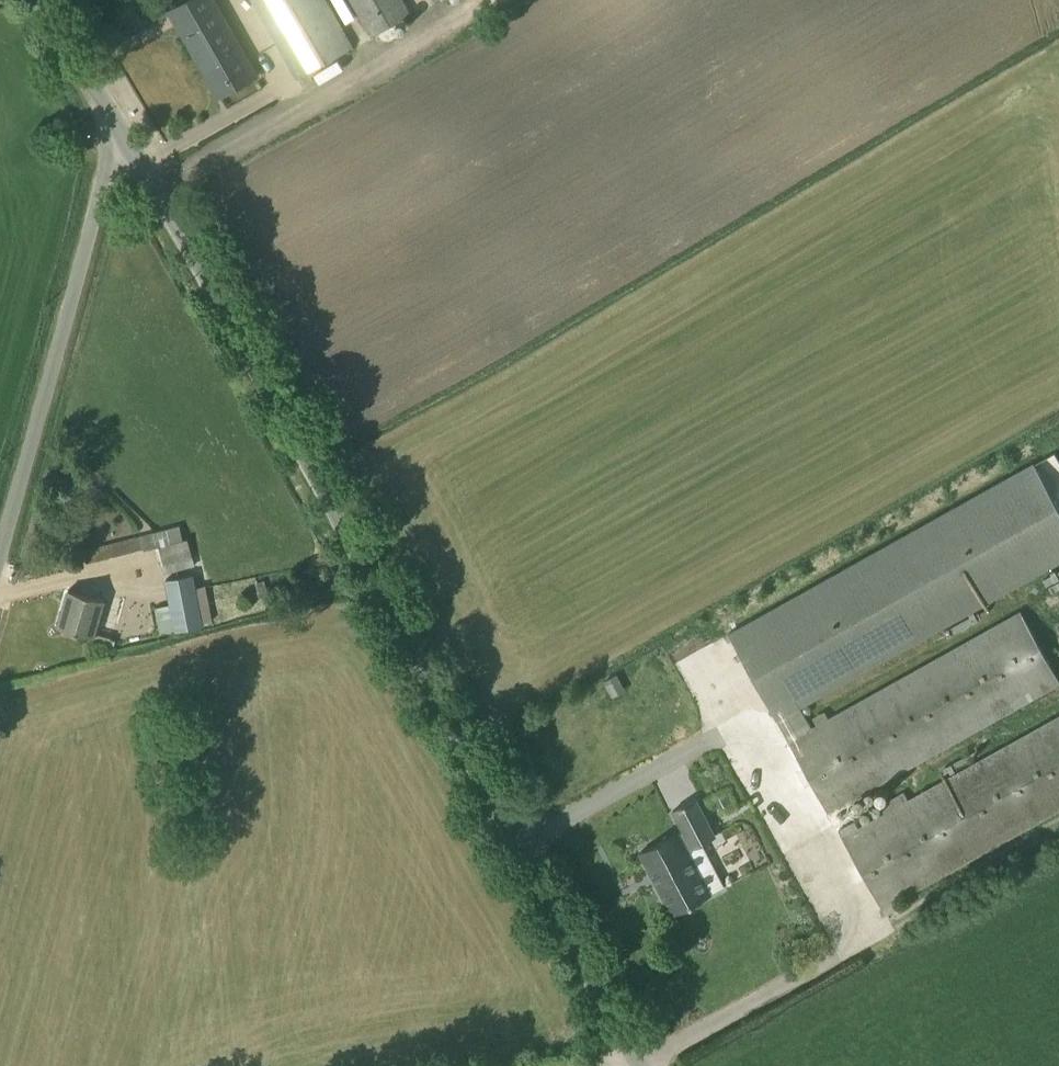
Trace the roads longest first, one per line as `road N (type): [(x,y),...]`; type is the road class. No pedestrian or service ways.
road 1 (unclassified): [(636,1065),(120,137)]
road 2 (unclassified): [(120,137),(0,560)]
road 3 (track): [(492,0),(152,185)]
road 4 (unclassified): [(120,137),(37,0)]

